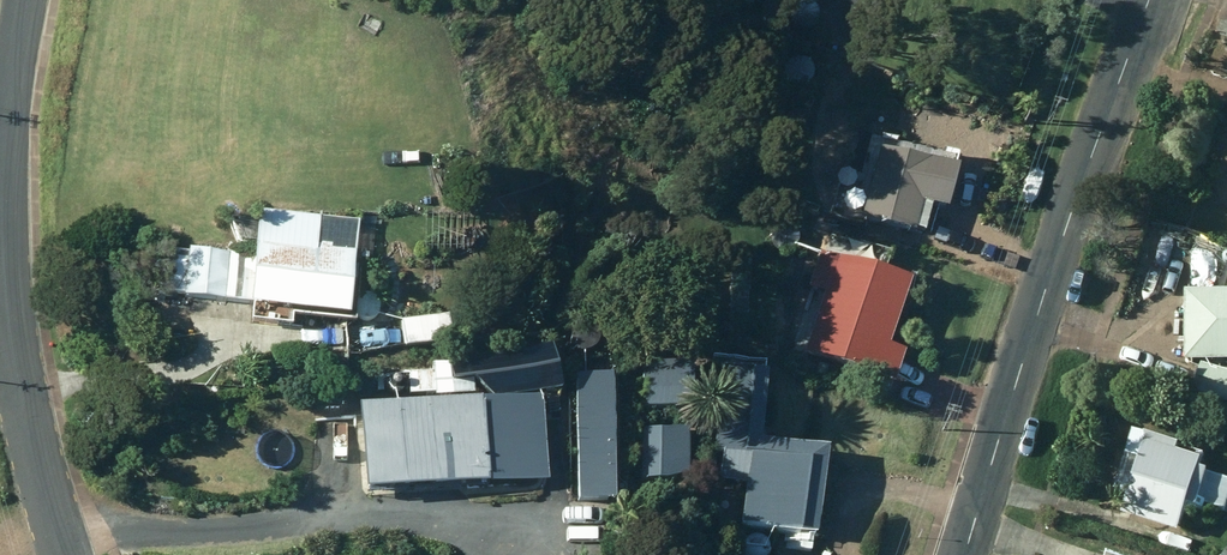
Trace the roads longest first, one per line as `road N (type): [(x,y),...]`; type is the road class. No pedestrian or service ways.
road 1 (tertiary): [(962,554),(1150,0)]
road 2 (residential): [(63,554),(0,318)]
road 3 (residential): [(0,128),(26,0)]

